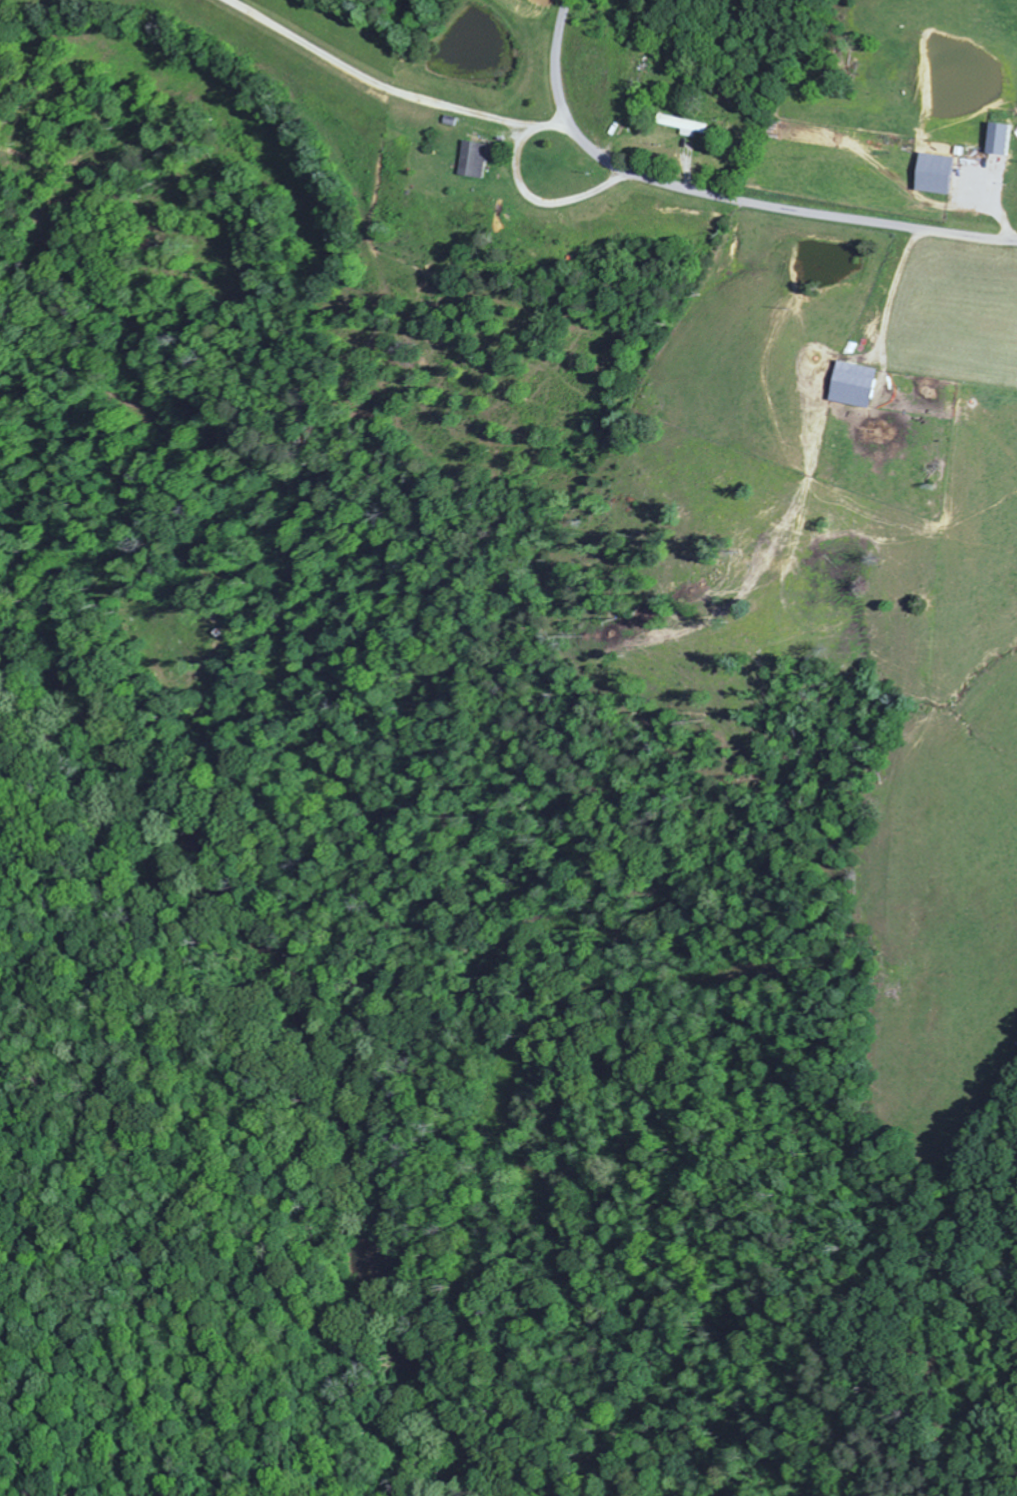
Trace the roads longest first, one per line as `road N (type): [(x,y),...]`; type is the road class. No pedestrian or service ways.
road 1 (residential): [(1016,241),(766,206),(615,164),(584,139),(563,101),(557,56),(567,0)]

